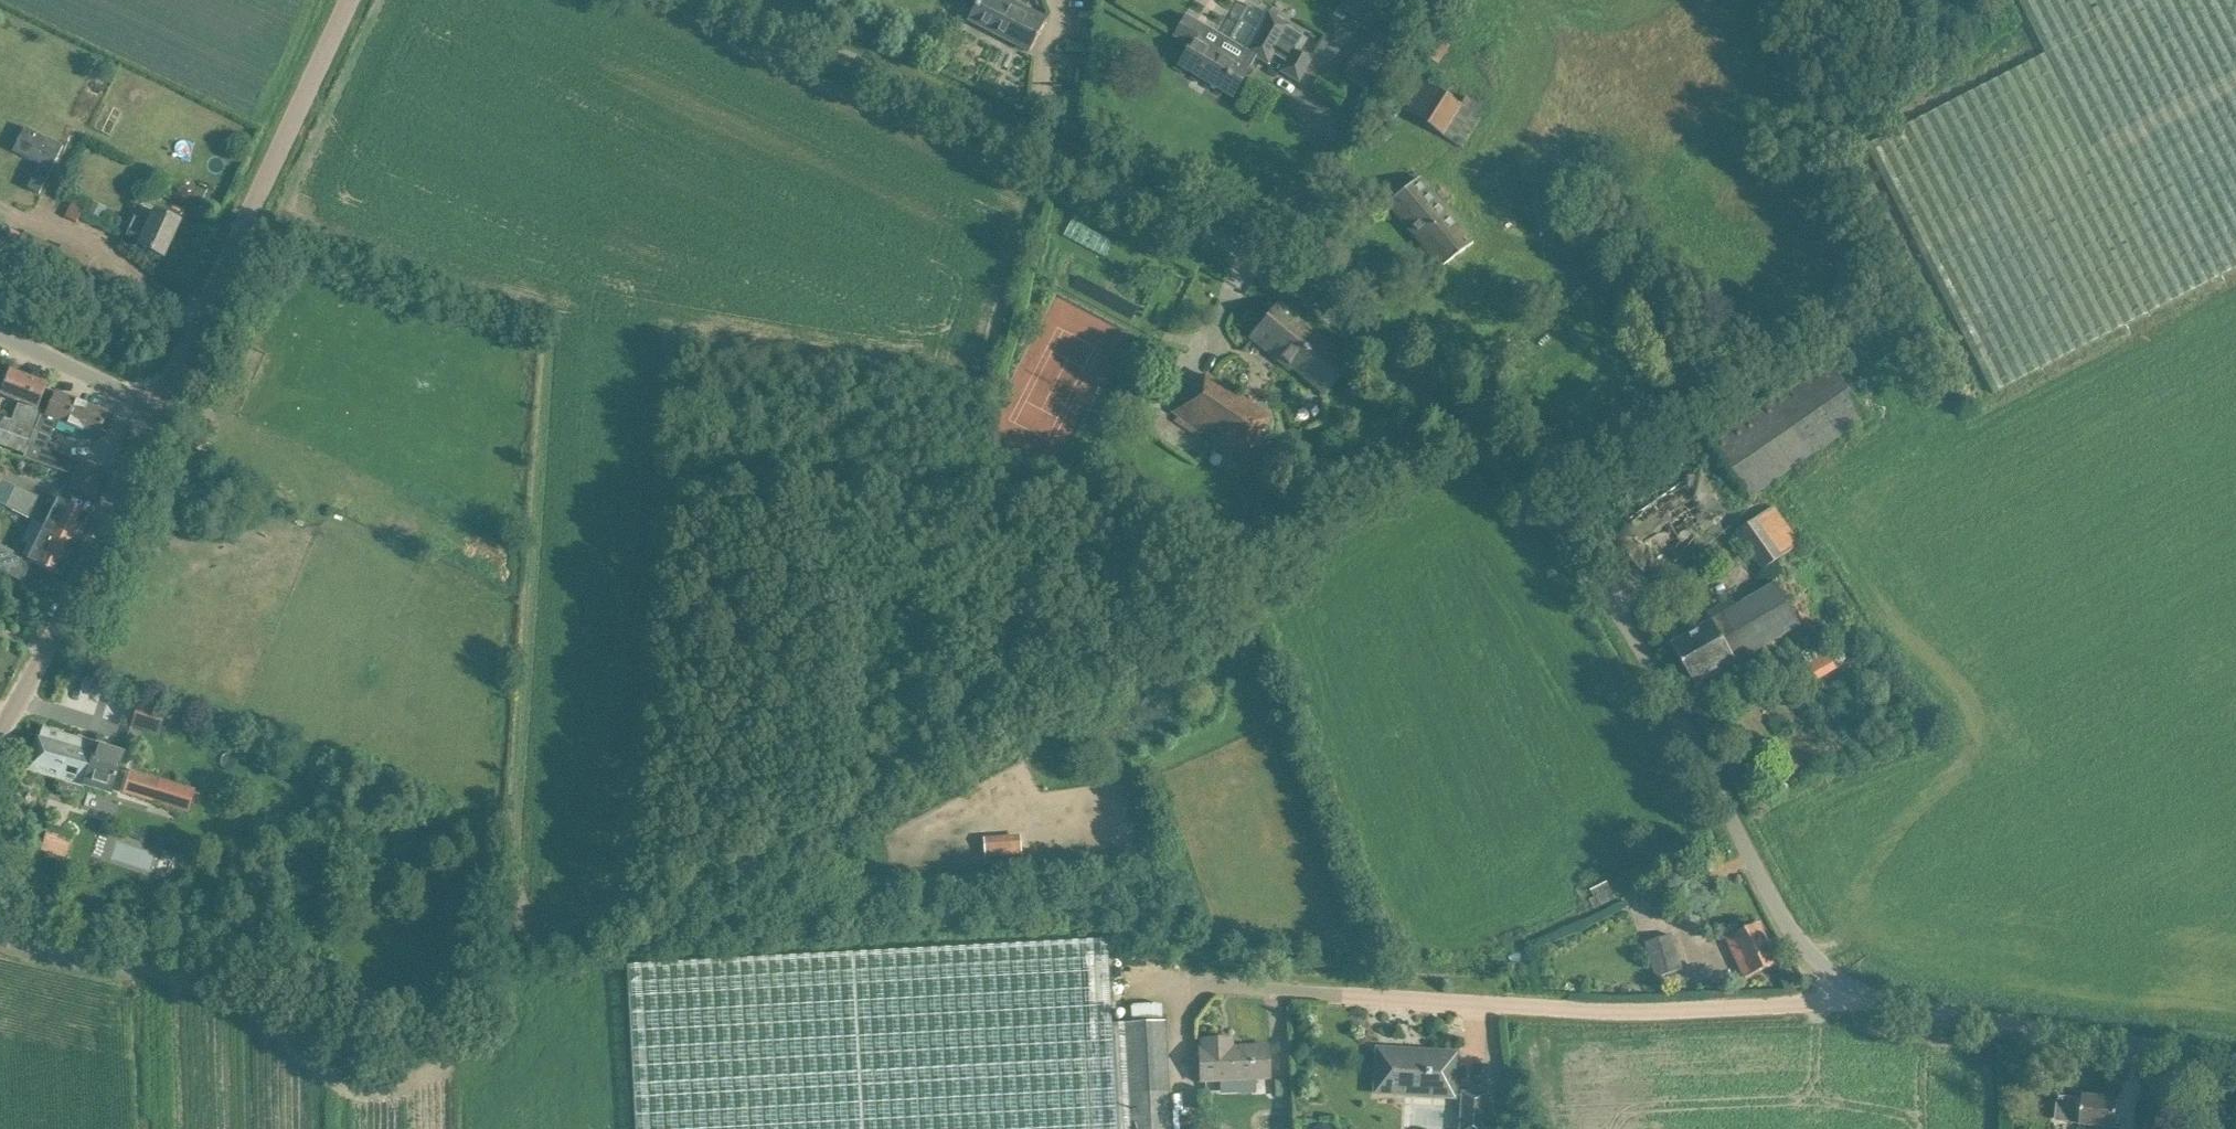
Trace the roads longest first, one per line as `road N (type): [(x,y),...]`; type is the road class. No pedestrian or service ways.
road 1 (unclassified): [(1818,989),(1566,554),(1260,266),(1193,226),(715,0)]
road 2 (unclassified): [(1209,992),(1466,995),(1530,1015),(1803,1008),(1818,989)]
road 3 (unclassified): [(157,407),(354,0)]
road 4 (unclassified): [(2235,1070),(1833,1004),(1818,989)]
road 5 (unclassified): [(0,728),(157,407)]
road 6 (unclassified): [(157,407),(0,333)]

